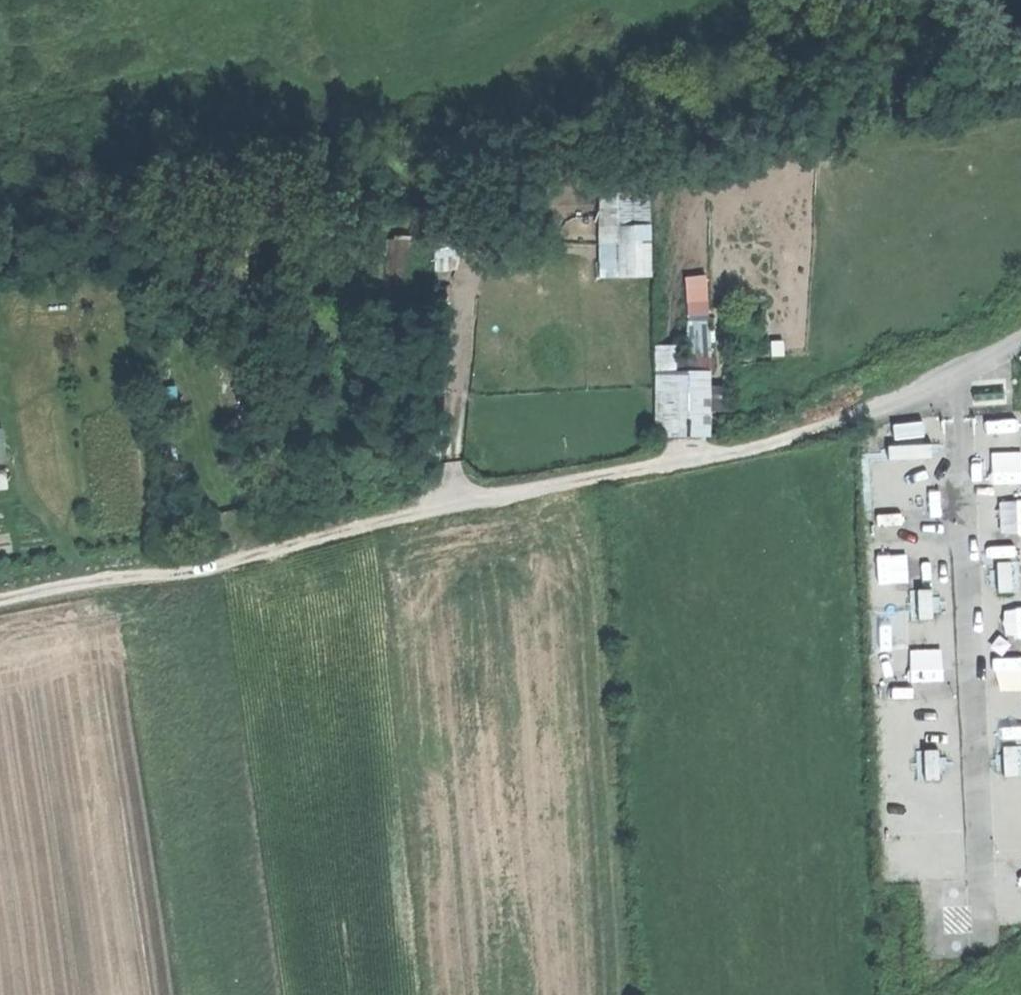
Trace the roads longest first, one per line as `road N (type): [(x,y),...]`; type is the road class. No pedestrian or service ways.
road 1 (track): [(1020,338),(883,406),(781,442),(451,505),(233,557),(0,597)]

